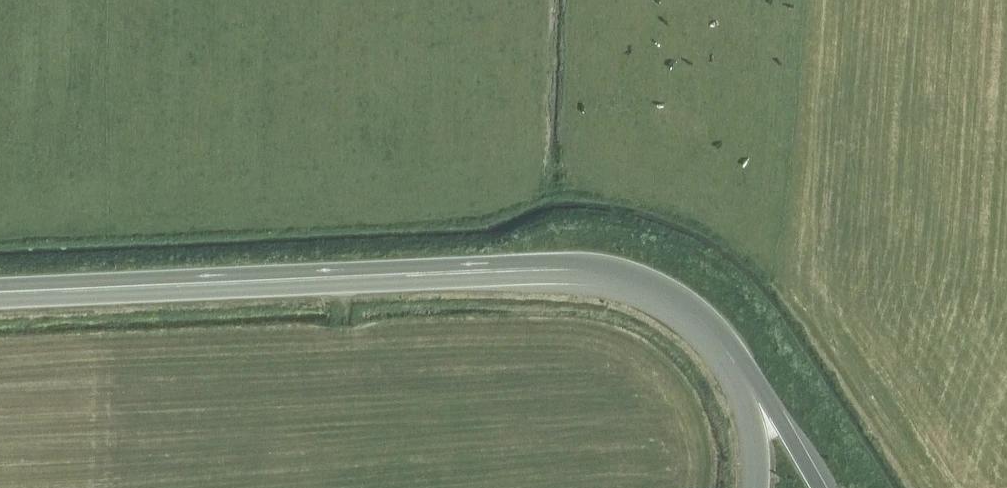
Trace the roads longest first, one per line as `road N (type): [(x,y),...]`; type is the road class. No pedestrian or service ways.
road 1 (motorway): [(0,293),(609,274),(677,305),(738,365)]
road 2 (motorway): [(819,487),(770,399),(738,365)]
road 3 (motorway): [(738,365),(755,422),(761,487)]

